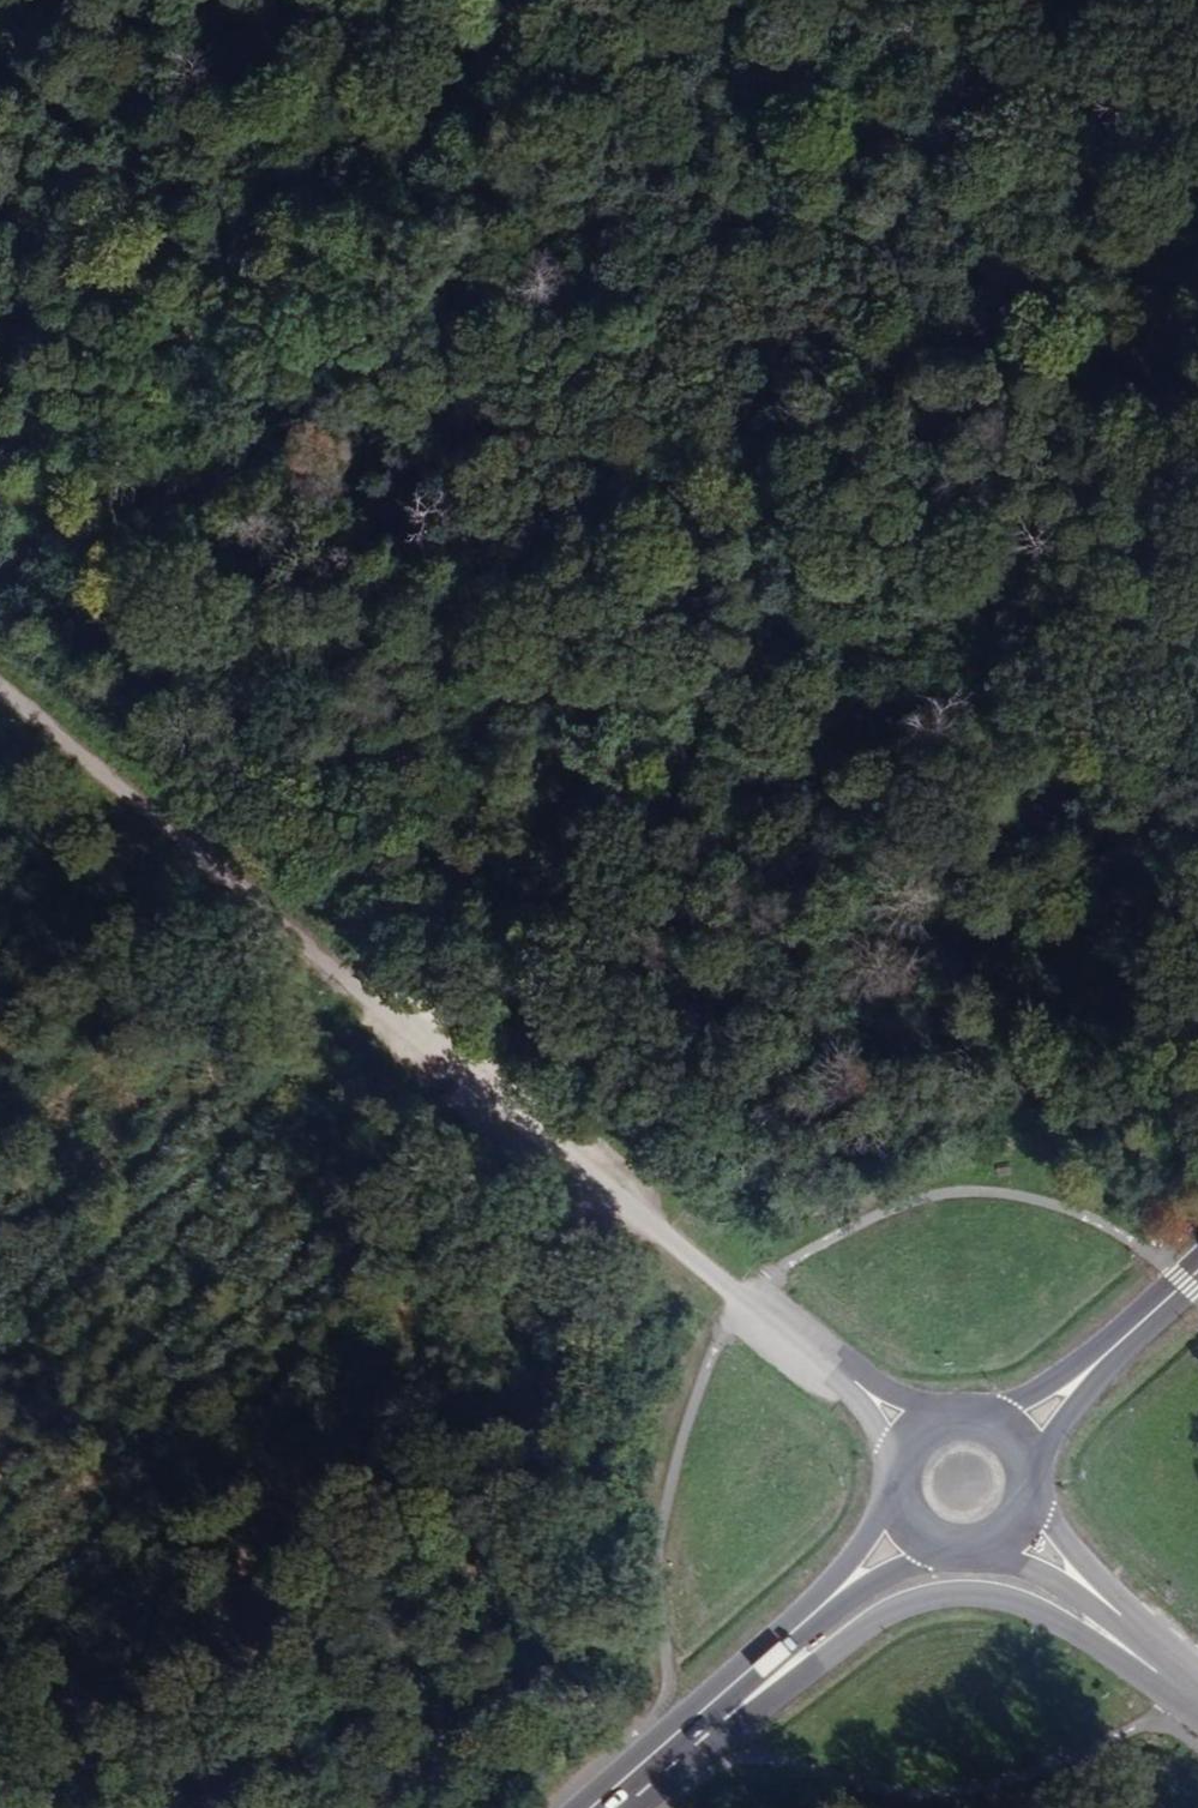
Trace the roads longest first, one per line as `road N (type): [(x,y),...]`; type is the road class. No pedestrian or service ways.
road 1 (track): [(571,1166),(0,695)]
road 2 (tertiary): [(595,1807),(665,1785),(866,1623),(922,1596),(1015,1602),(1184,1682)]
road 3 (unclassified): [(868,1393),(571,1166)]
road 4 (primary): [(594,1807),(855,1578)]
road 5 (primary): [(1197,1271),(1094,1368)]
road 6 (tertiary): [(1184,1682),(1085,1582)]
road 7 (primary): [(1094,1368),(975,1417)]
road 8 (primary): [(1032,1471),(1094,1368)]

